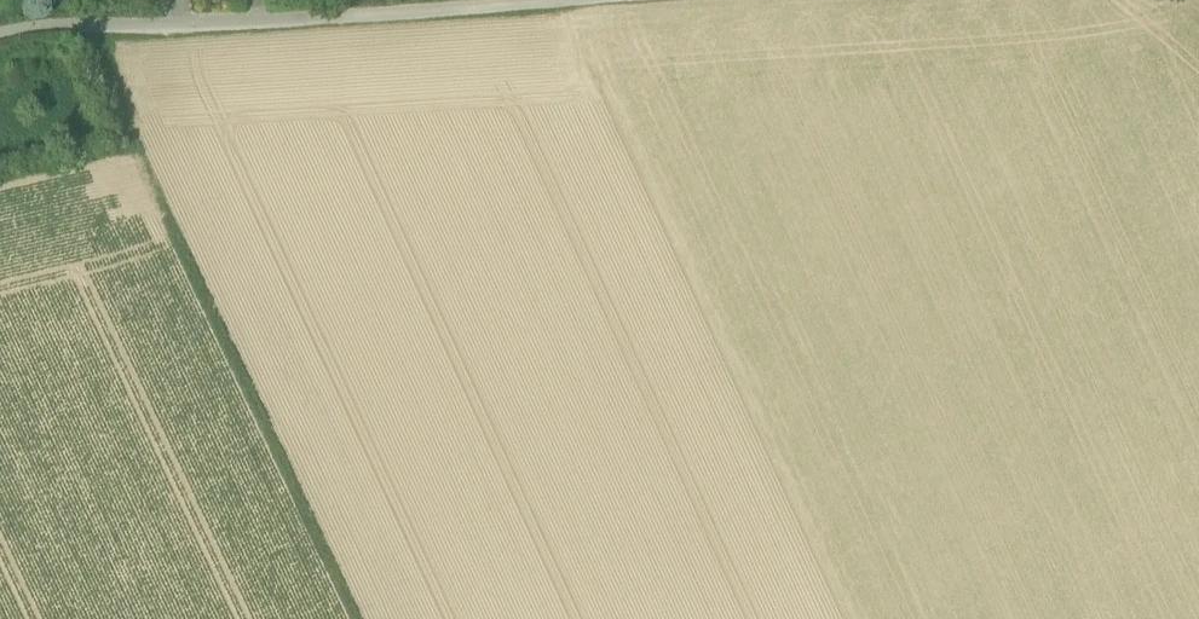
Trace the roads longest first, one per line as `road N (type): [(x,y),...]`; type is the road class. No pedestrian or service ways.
road 1 (unclassified): [(549,0),(61,24),(0,36)]

